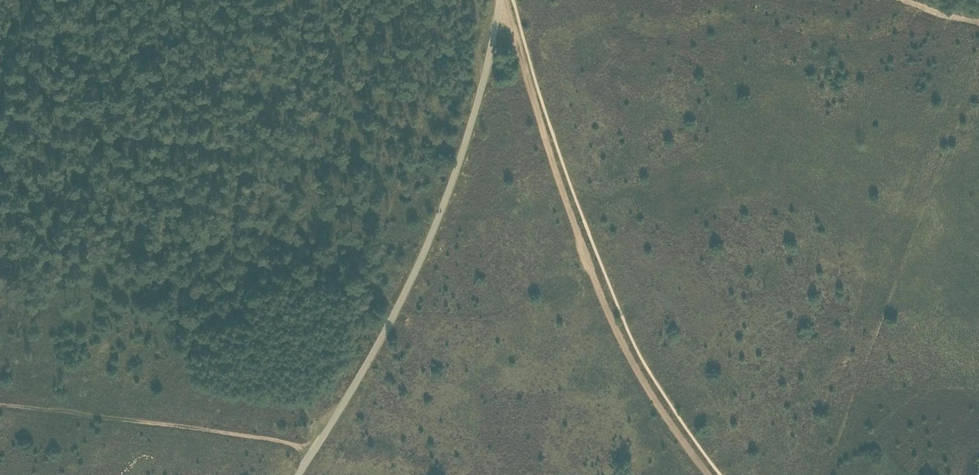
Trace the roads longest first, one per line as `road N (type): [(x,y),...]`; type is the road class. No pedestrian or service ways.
road 1 (track): [(708,474),(669,431),(572,228),(506,0)]

